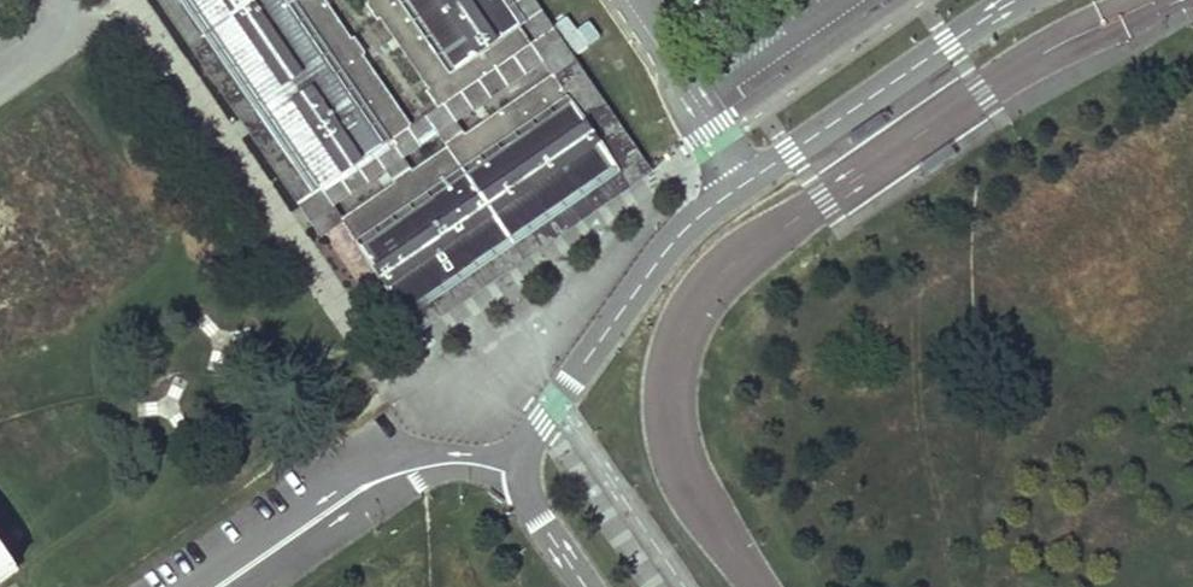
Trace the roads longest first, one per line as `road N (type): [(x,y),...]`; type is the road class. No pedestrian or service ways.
road 1 (residential): [(521,472),(526,446),(679,232),(745,181)]
road 2 (residential): [(218,586),(366,485),(445,464),(521,472)]
road 3 (residential): [(745,181),(1022,0)]
road 4 (residential): [(626,0),(745,181)]
road 5 (residential): [(521,472),(523,495),(586,586)]

